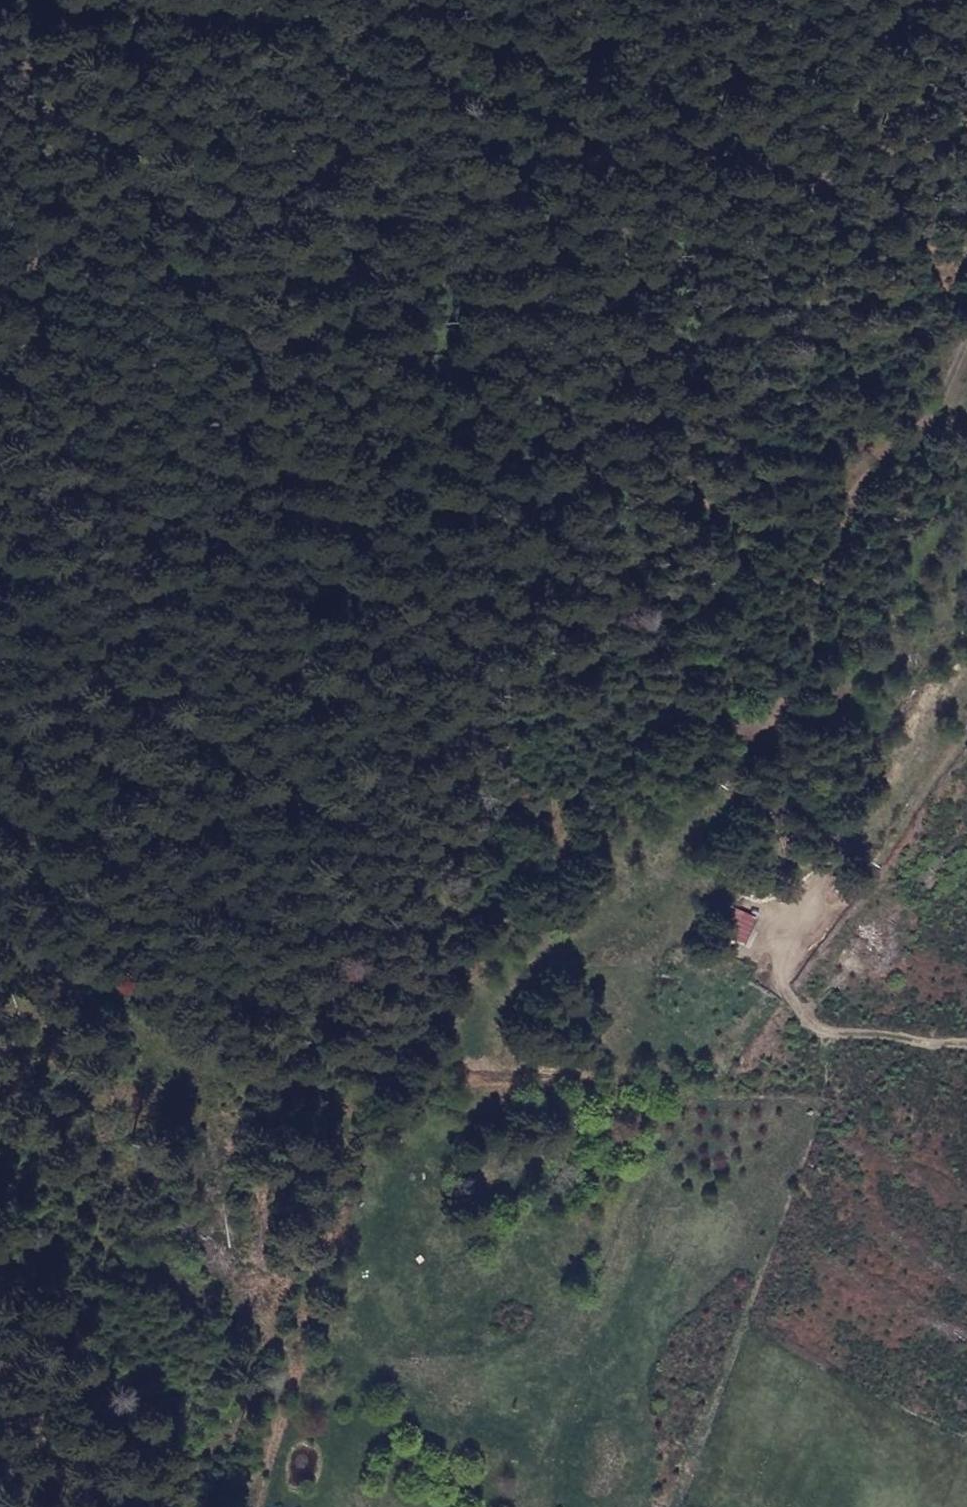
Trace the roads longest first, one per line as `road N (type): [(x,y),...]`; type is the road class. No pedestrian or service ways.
road 1 (track): [(0,117),(311,201),(618,144),(895,135),(966,98)]

